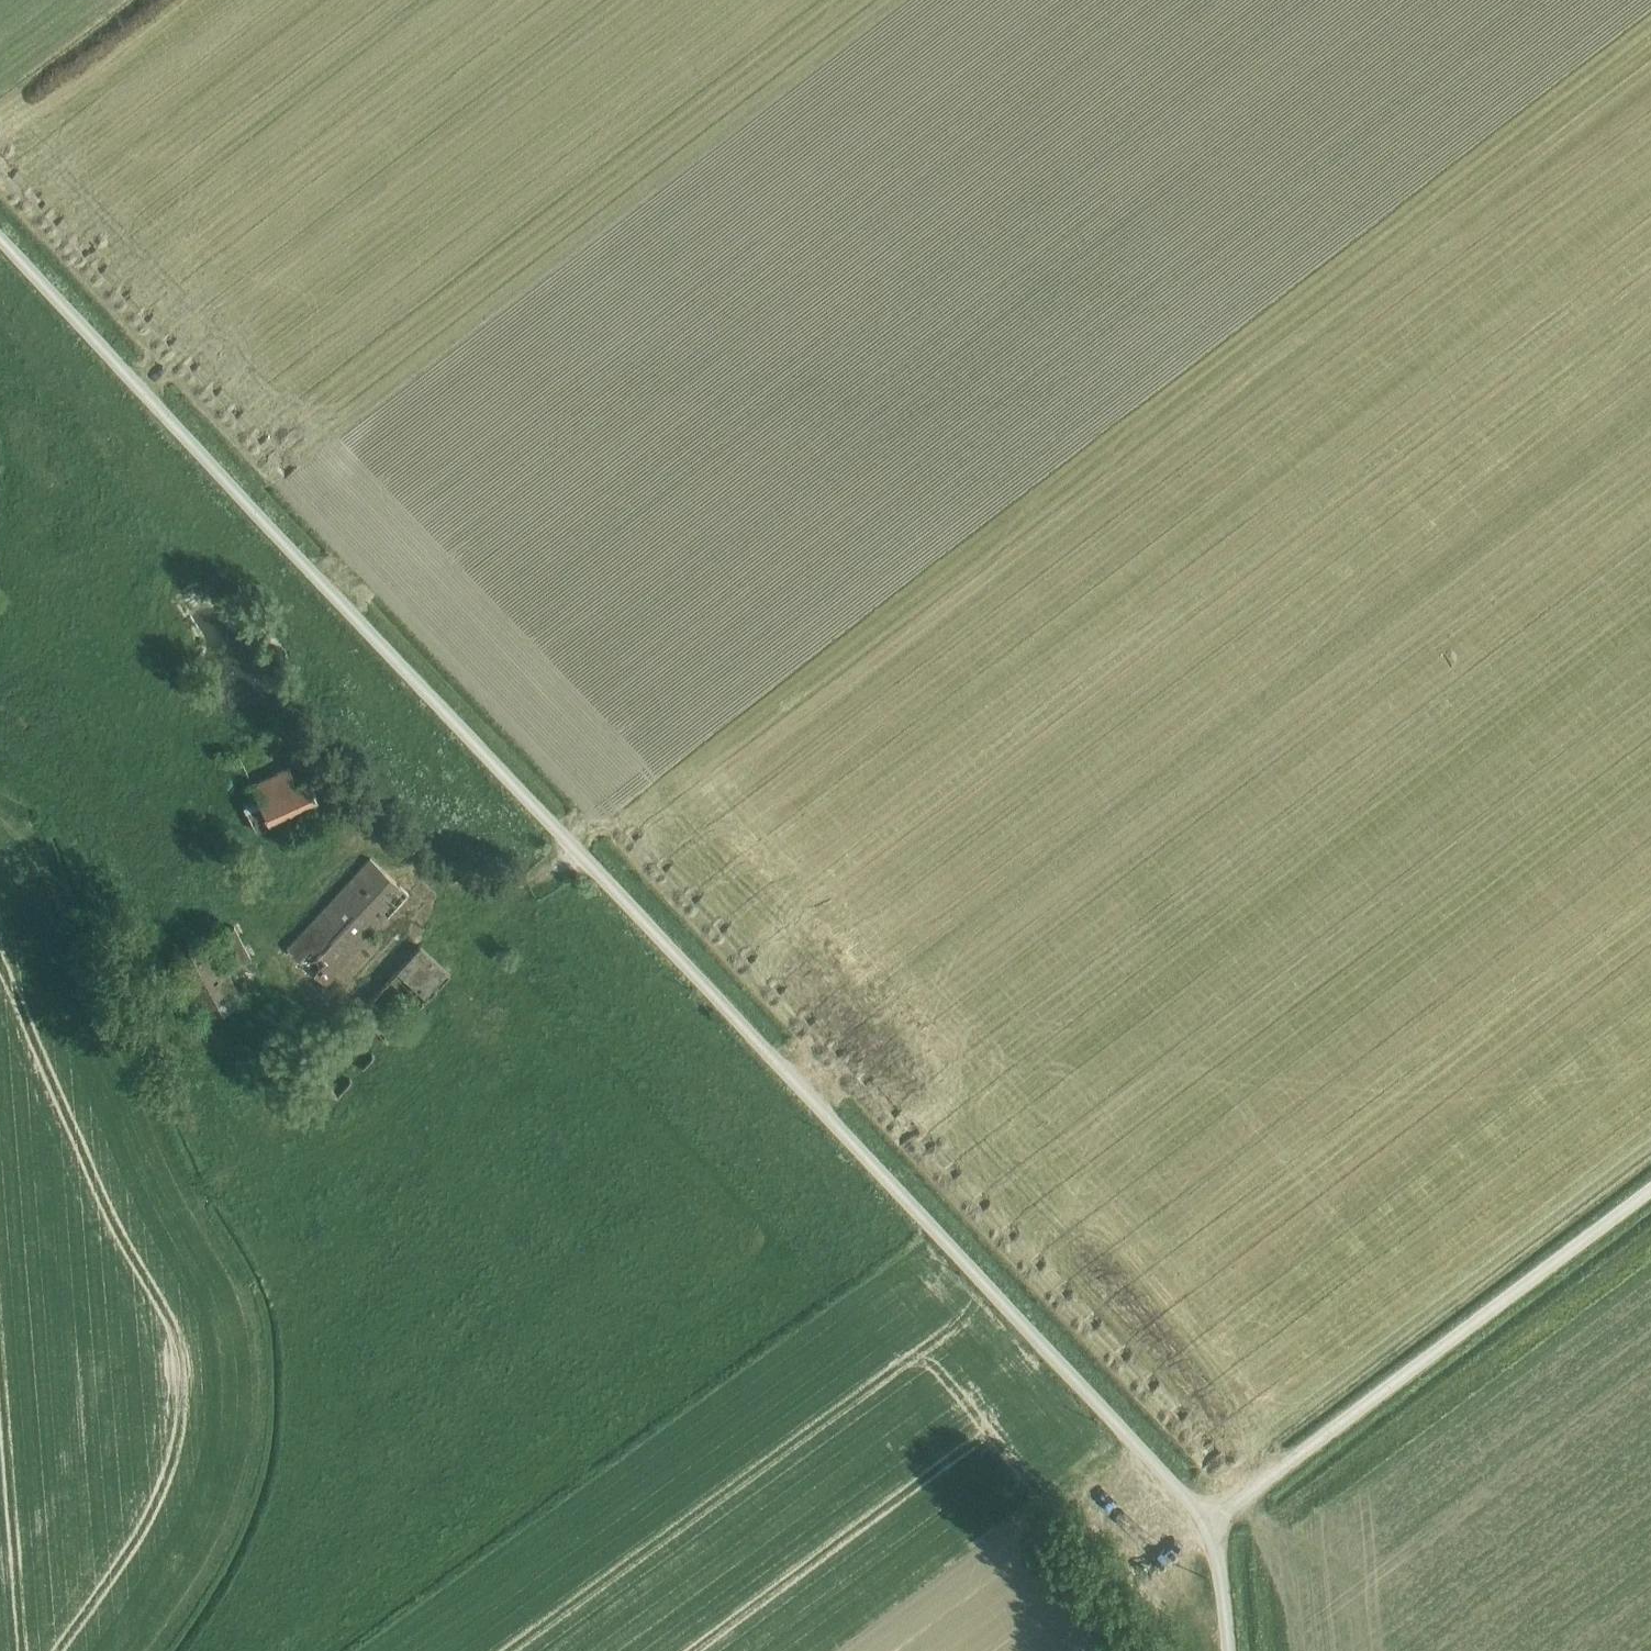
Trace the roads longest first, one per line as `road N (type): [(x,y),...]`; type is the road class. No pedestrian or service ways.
road 1 (unclassified): [(1211,1524),(0,237)]
road 2 (unclassified): [(1650,1193),(1211,1524)]
road 3 (unclassified): [(1229,1650),(1211,1524)]

